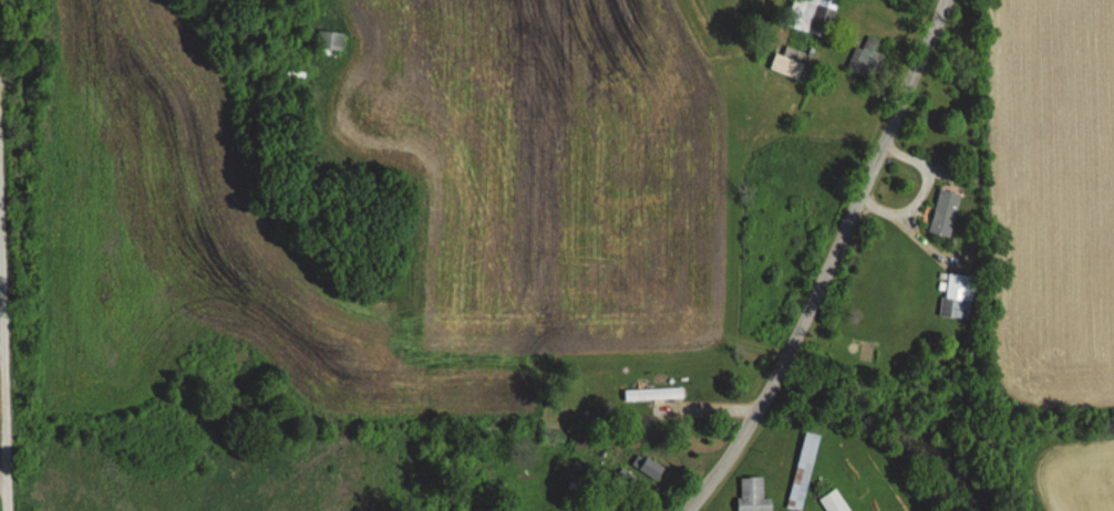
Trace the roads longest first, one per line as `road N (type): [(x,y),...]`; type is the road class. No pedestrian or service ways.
road 1 (residential): [(689,510),(786,364),(947,0)]

